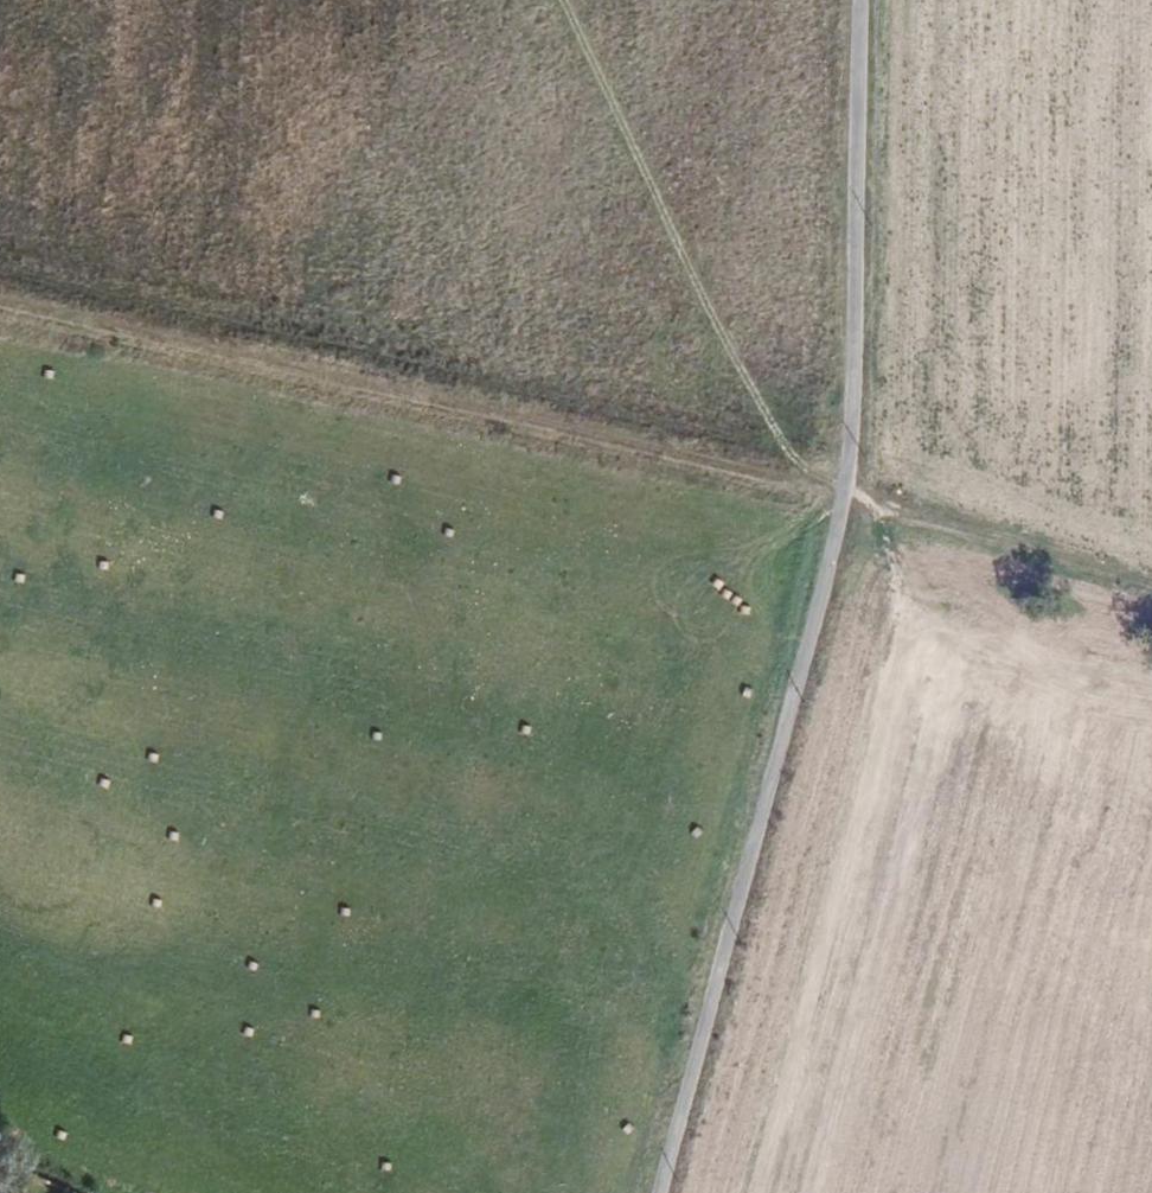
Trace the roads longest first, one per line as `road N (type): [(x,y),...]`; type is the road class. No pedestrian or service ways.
road 1 (unclassified): [(661,1192),(850,474),(859,0)]
road 2 (track): [(1151,589),(972,531),(843,502)]

